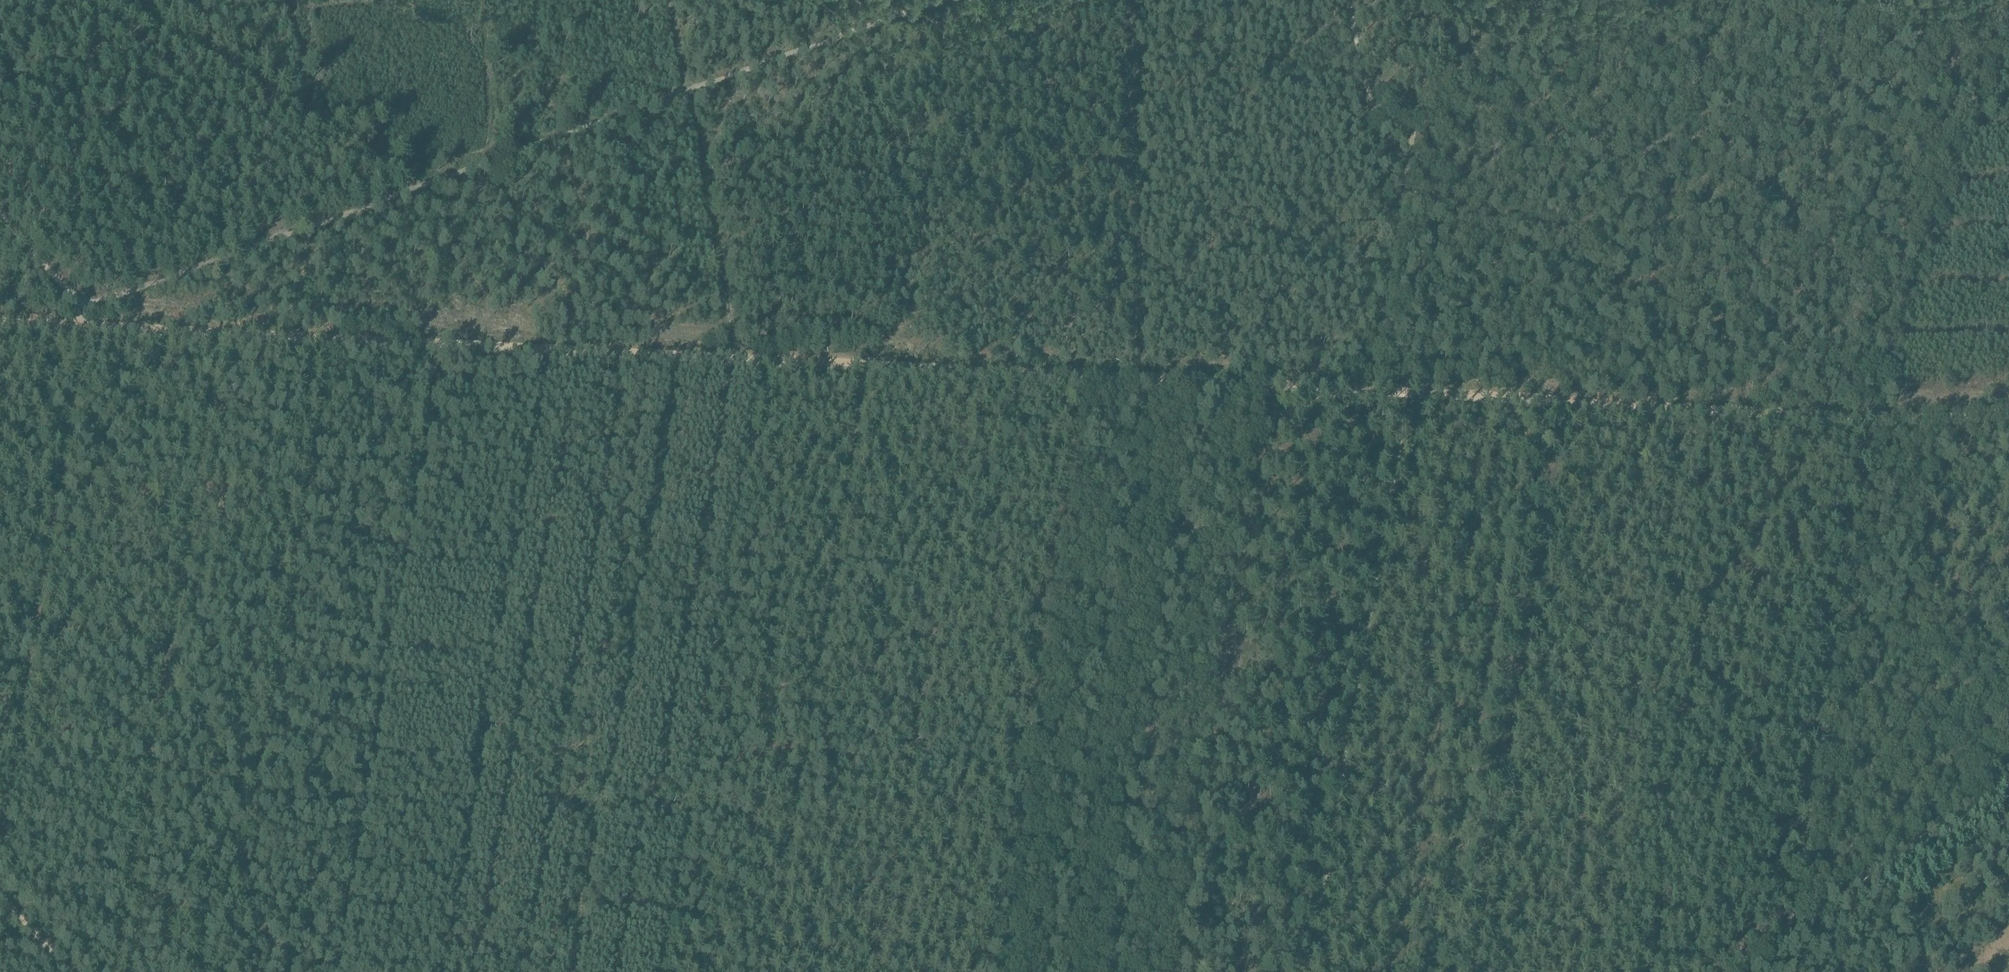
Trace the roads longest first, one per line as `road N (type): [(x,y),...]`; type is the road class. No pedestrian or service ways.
road 1 (track): [(1411,384),(77,323)]
road 2 (track): [(937,0),(80,307),(77,323)]
road 3 (track): [(1958,136),(1428,105),(1388,109),(1371,99),(1348,0)]
road 4 (track): [(863,357),(766,971)]
road 5 (track): [(1411,384),(1308,971)]
road 6 (track): [(1868,407),(1411,384)]
road 7 (track): [(1372,387),(1414,118),(1429,94),(1537,0)]
road 8 (track): [(1868,407),(2003,0)]
road 9 (track): [(93,0),(420,185)]
road 10 (track): [(732,358),(671,0)]
road 11 (track): [(1731,971),(2008,769)]
road 12 (track): [(2008,634),(1975,629),(1958,615),(1943,601),(1927,560),(1930,507),(1972,405)]
road 13 (track): [(1868,407),(2008,404)]
road 14 (track): [(80,307),(0,207)]

